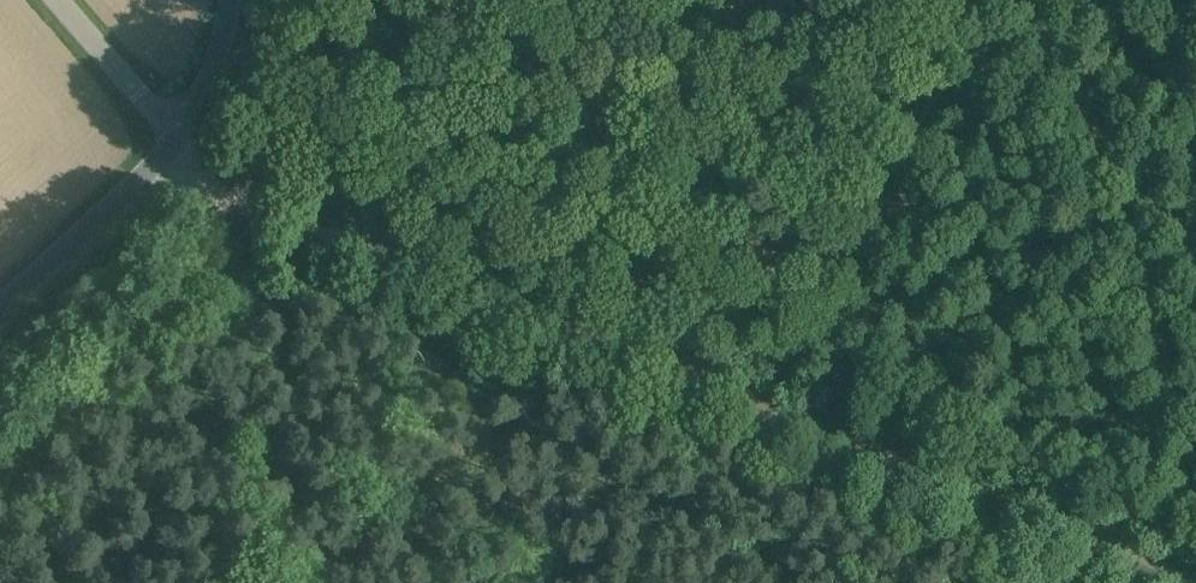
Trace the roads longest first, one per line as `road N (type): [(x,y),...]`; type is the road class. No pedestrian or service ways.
road 1 (track): [(1195,579),(241,197)]
road 2 (track): [(956,0),(801,422)]
road 3 (track): [(320,226),(0,507)]
road 4 (unclassified): [(176,138),(0,305)]
road 5 (unclassified): [(55,0),(176,138)]
road 6 (unclassified): [(228,0),(206,89),(176,138)]

